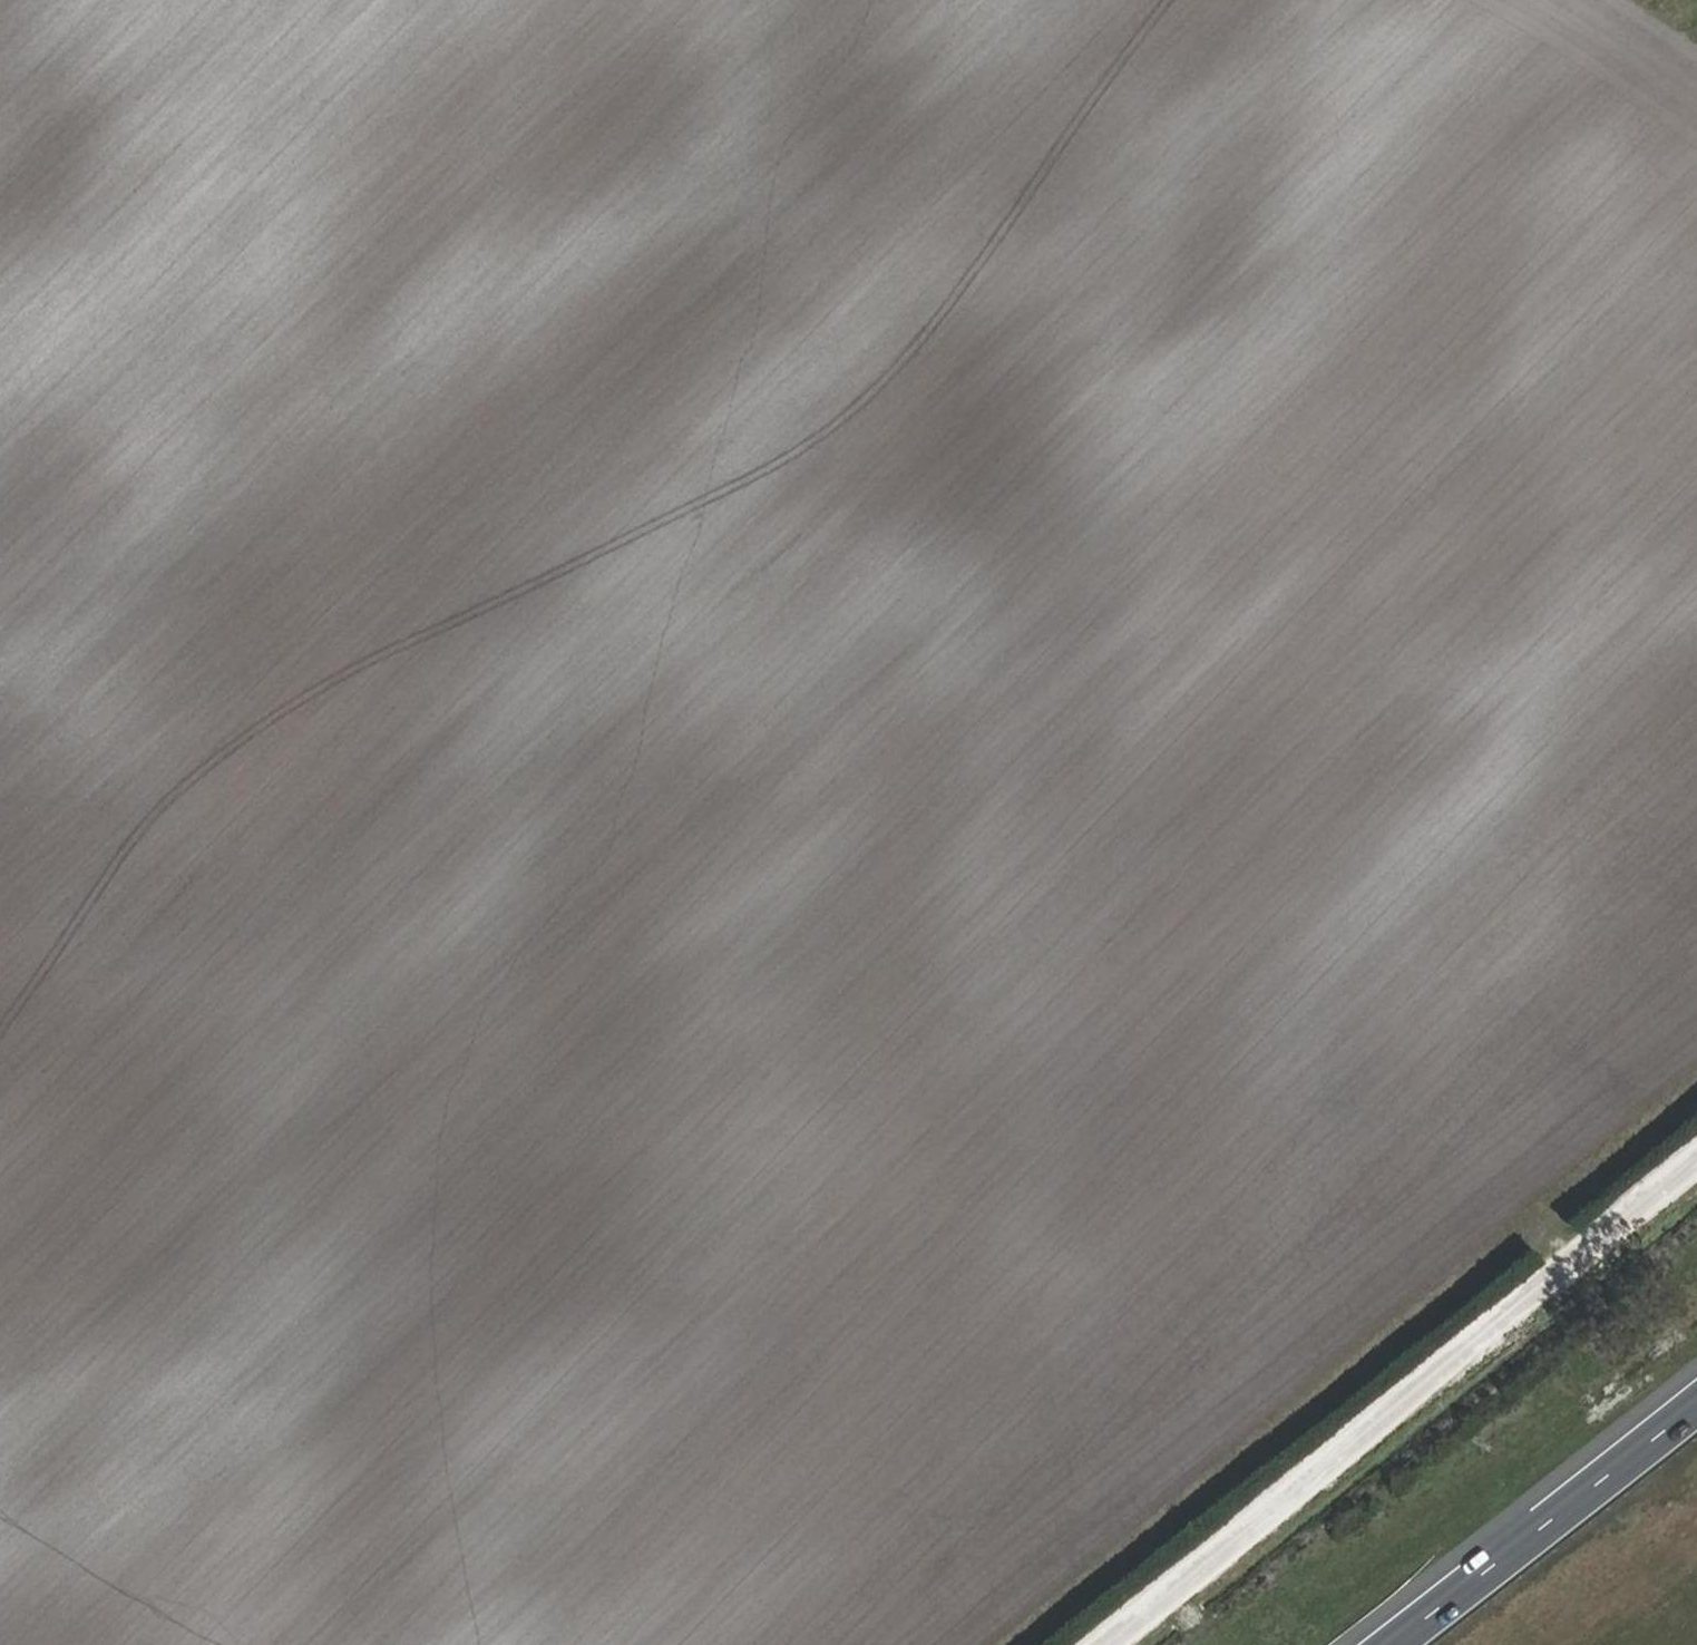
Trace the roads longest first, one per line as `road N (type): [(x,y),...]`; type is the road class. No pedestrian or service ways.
road 1 (track): [(1696,1162),(1104,1644)]
road 2 (motorway): [(1696,1403),(1386,1644)]

